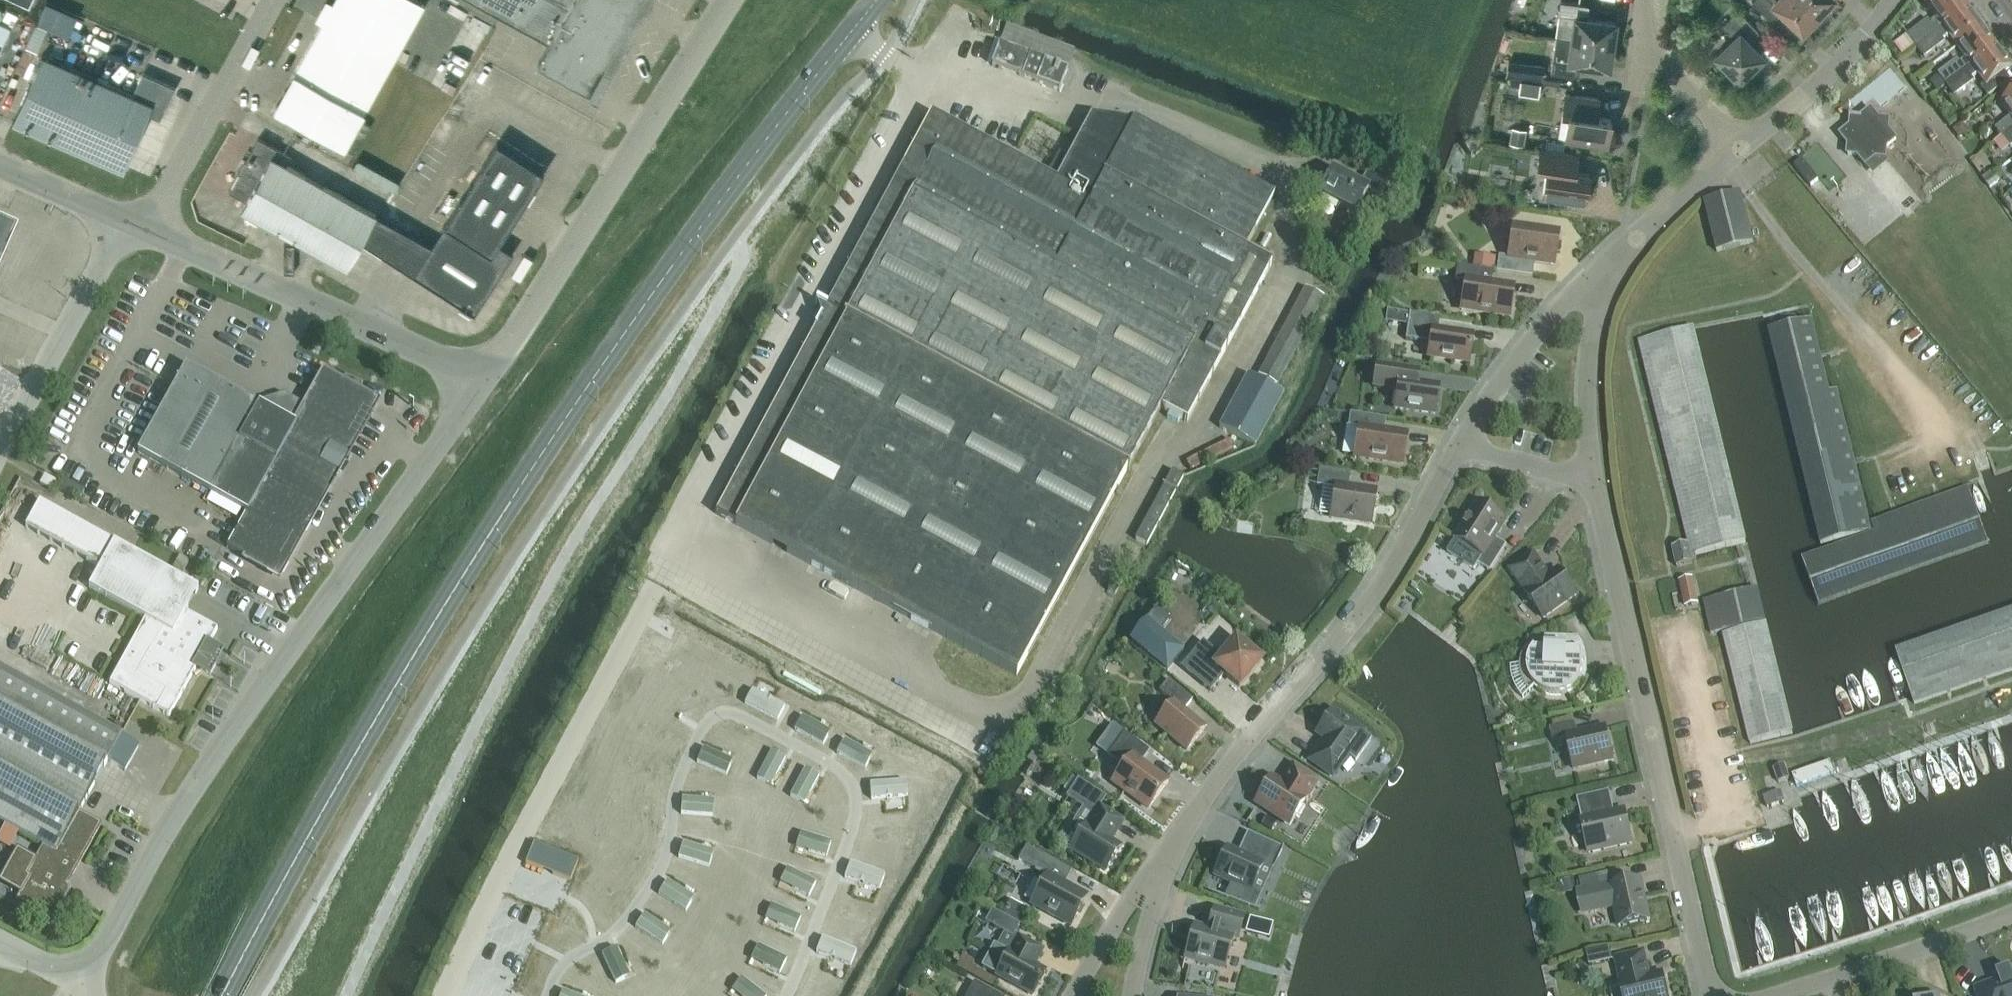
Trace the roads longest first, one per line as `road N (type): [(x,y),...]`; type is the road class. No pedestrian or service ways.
road 1 (primary): [(877,0),(766,139),(467,570),(222,995)]
road 2 (residential): [(786,995),(850,838),(855,790),(827,761),(727,713),(707,722),(688,759),(666,857),(651,883),(620,929),(563,966),(548,995)]
road 3 (unclassified): [(79,966),(106,945),(482,380)]
road 4 (unclassified): [(1713,995),(1596,485)]
road 5 (residential): [(1166,858),(1391,569),(1459,446)]
road 6 (unclassified): [(446,995),(658,582)]
road 7 (unclassified): [(482,380),(732,0)]
road 8 (unclassified): [(482,380),(147,232)]
road 9 (unclassified): [(147,232),(275,0)]
road 10 (unclassified): [(0,448),(123,223)]
road 11 (residential): [(1775,995),(2011,914)]
road 12 (residential): [(1459,446),(1515,361),(1614,258)]
road 13 (unclassified): [(1596,485),(1587,388),(1614,258)]
road 14 (unclassified): [(1739,150),(1862,41),(1892,0)]
road 15 (residential): [(1072,995),(1105,934),(1166,858)]
road 16 (unclassified): [(1614,258),(1739,150)]
road 17 (residential): [(1739,150),(1644,34)]
road 18 (residential): [(1596,485),(1459,446)]
road 19 (residential): [(1134,995),(1166,858)]
road 20 (unclassified): [(123,223),(0,169)]

